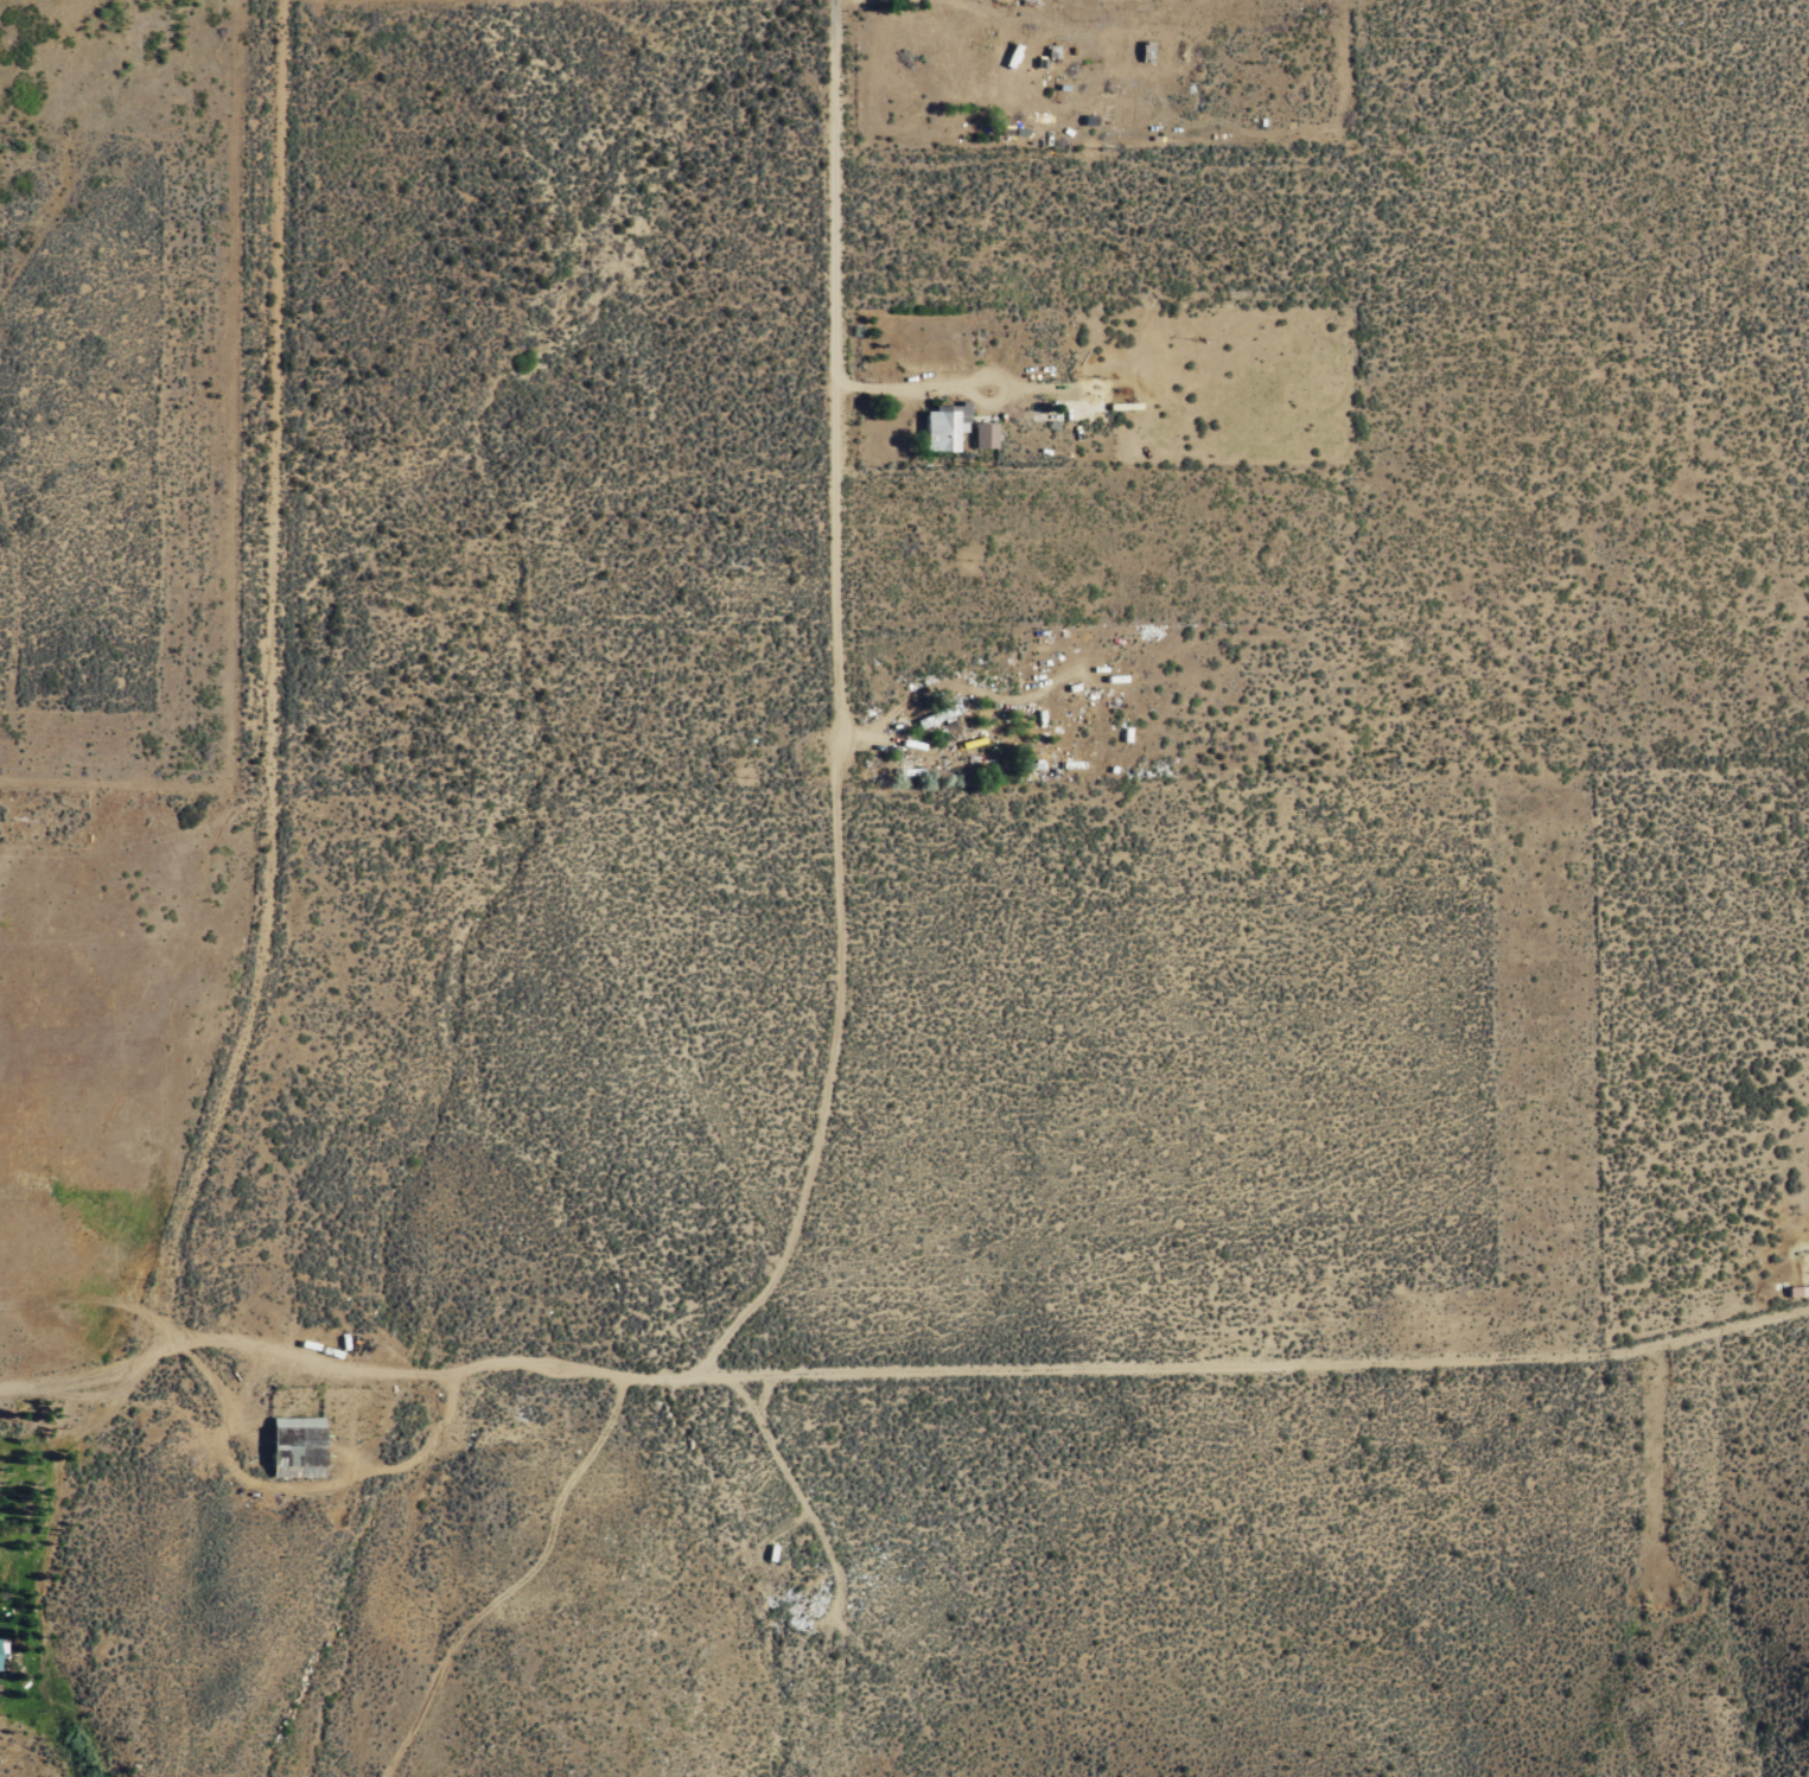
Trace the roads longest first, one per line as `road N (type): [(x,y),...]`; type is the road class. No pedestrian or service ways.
road 1 (residential): [(157,1323),(319,1369),(421,1372),(530,1362),(668,1376),(1585,1355),(1808,1302)]
road 2 (residential): [(39,1381),(108,1374),(151,1337),(259,949),(274,625),(281,0)]
road 3 (residential): [(840,751),(830,0)]

